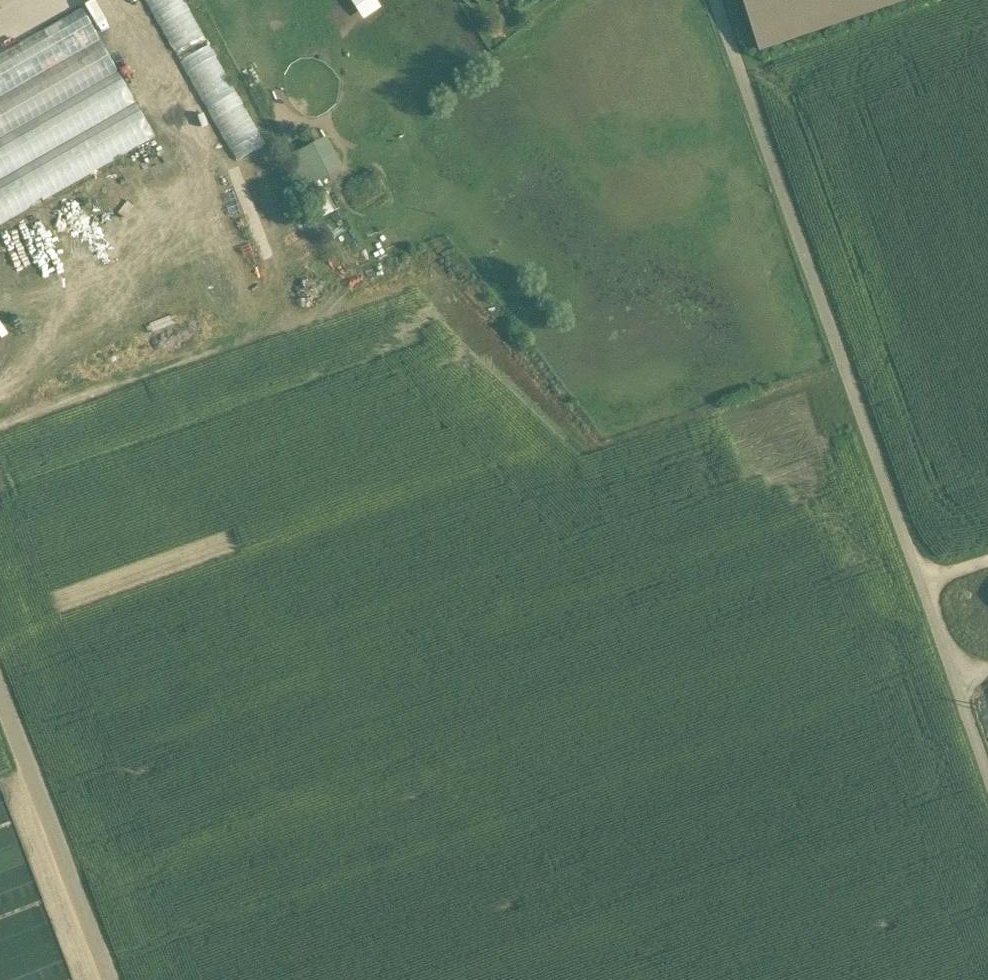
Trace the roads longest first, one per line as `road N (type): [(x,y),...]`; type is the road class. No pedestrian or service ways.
road 1 (unclassified): [(987,779),(718,0)]
road 2 (unclassified): [(109,979),(0,695)]

